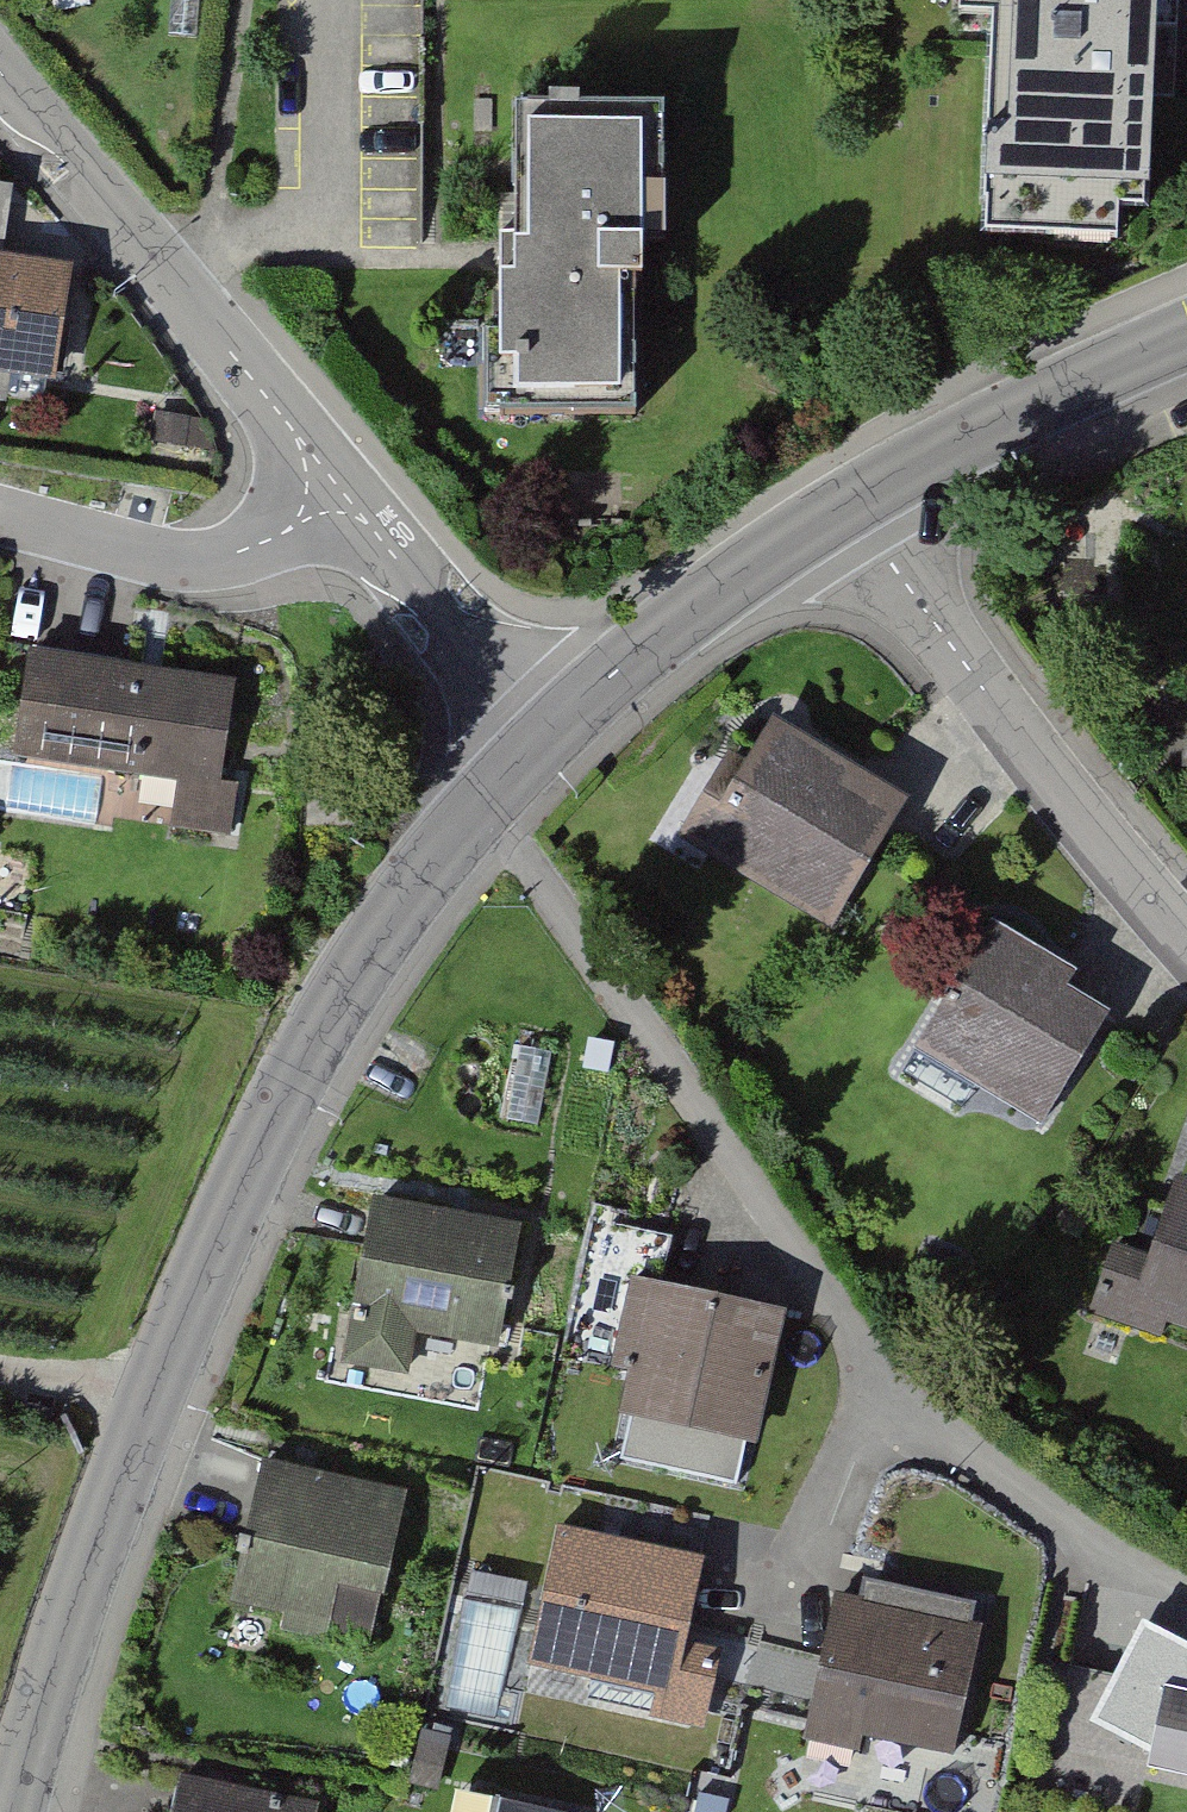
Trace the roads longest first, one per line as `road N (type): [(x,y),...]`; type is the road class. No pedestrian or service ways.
road 1 (tertiary): [(14,1811),(146,1399),(329,1018),(402,905),(553,731)]
road 2 (residential): [(1186,939),(1071,805),(842,504)]
road 3 (residential): [(322,496),(295,431),(76,146),(0,67)]
road 4 (tertiary): [(842,504),(976,428),(1186,335)]
road 5 (tertiary): [(553,731),(660,635),(842,504)]
road 6 (residential): [(0,516),(169,559),(208,559),(276,538),(322,496)]
road 7 (residential): [(553,731),(366,522),(322,496)]

